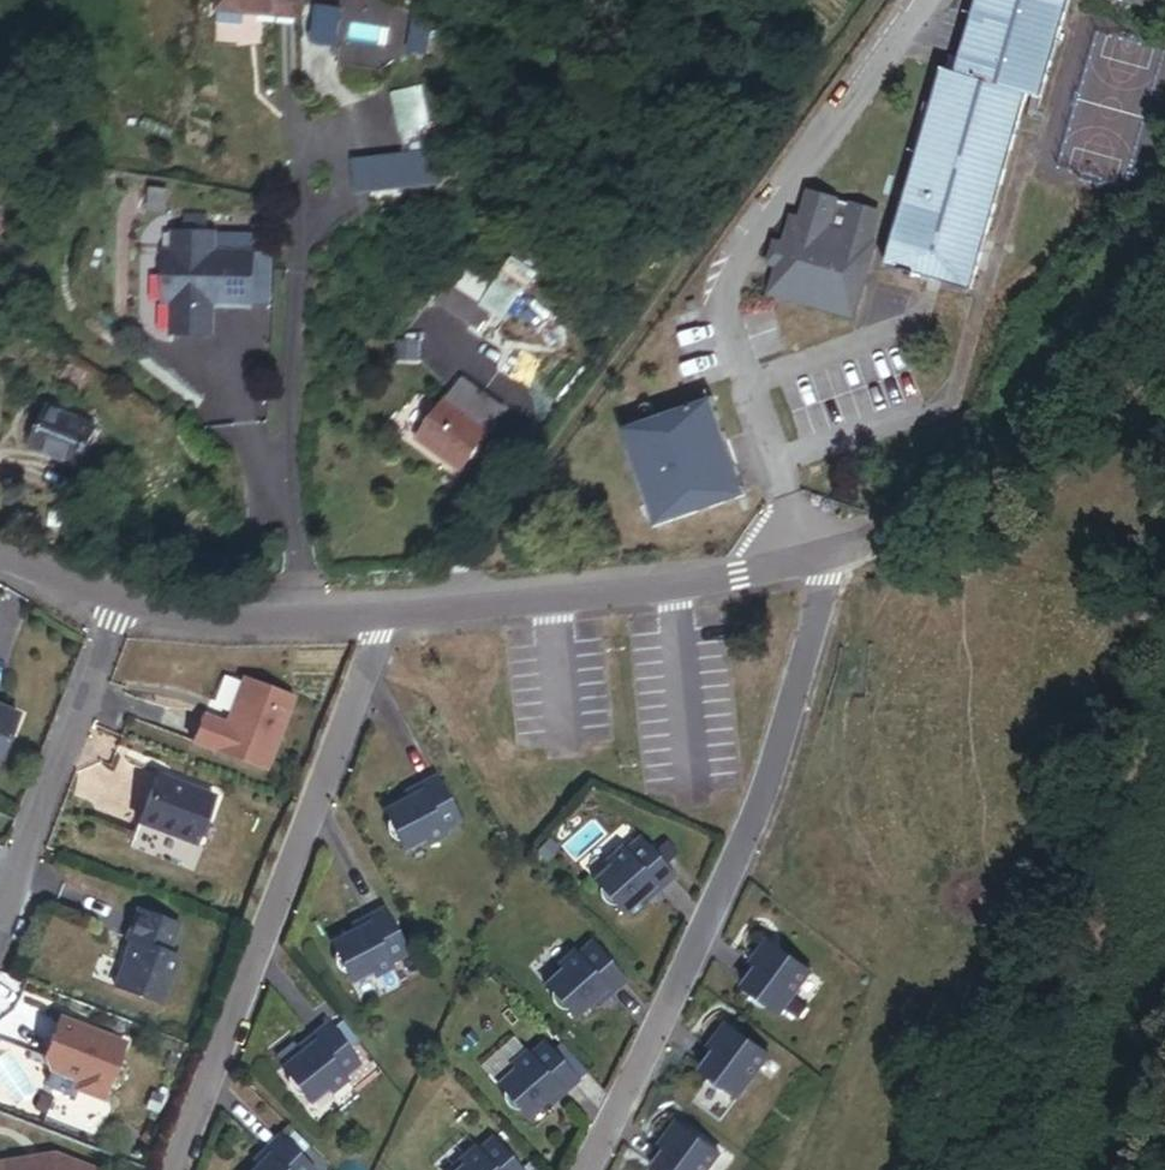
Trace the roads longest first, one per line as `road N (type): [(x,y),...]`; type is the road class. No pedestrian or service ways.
road 1 (residential): [(588,1169),(780,751),(833,579),(830,561)]
road 2 (residential): [(395,618),(278,947),(177,1169)]
road 3 (residential): [(830,561),(545,607),(395,618)]
road 4 (residential): [(130,610),(0,959)]
road 5 (residential): [(395,618),(202,620),(130,610)]
road 6 (residential): [(130,610),(0,564)]

